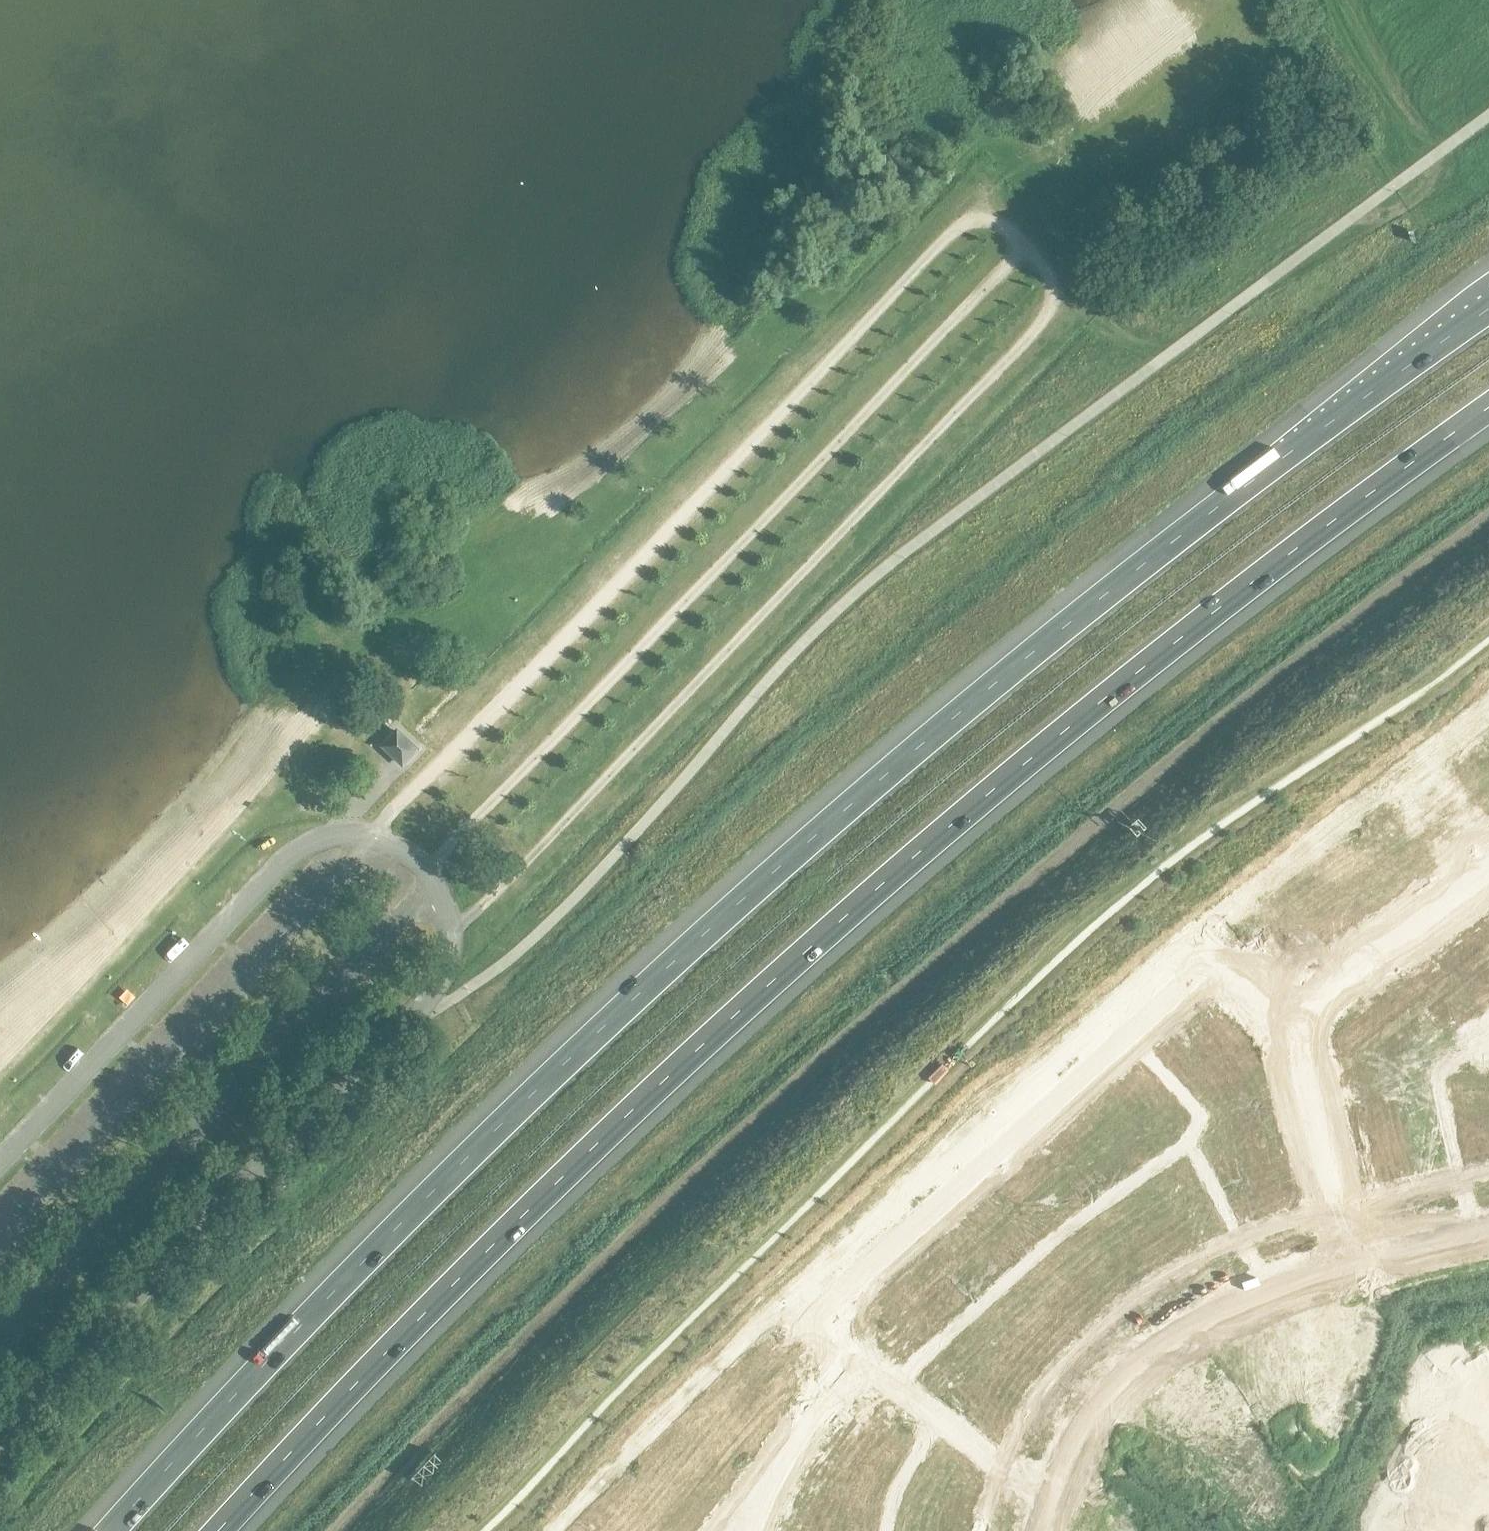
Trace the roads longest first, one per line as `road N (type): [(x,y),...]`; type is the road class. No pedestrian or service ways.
road 1 (motorway): [(1488,309),(1360,401),(866,793),(496,1128),(234,1396),(116,1530)]
road 2 (motorway): [(219,1530),(578,1157),(915,860),(1131,685),(1488,415)]
road 3 (residential): [(1281,1039),(1202,967),(810,1318),(860,1363)]
road 4 (residential): [(1060,1495),(1107,1408),(1155,1369),(1232,1317),(1349,1270)]
road 5 (residential): [(1488,873),(1281,1039)]
road 6 (residential): [(1281,1039),(1349,1270)]
road 7 (residential): [(860,1363),(1004,1470),(1060,1495)]
road 8 (residential): [(860,1363),(744,1518)]
road 9 (residential): [(1349,1270),(1488,1237)]

